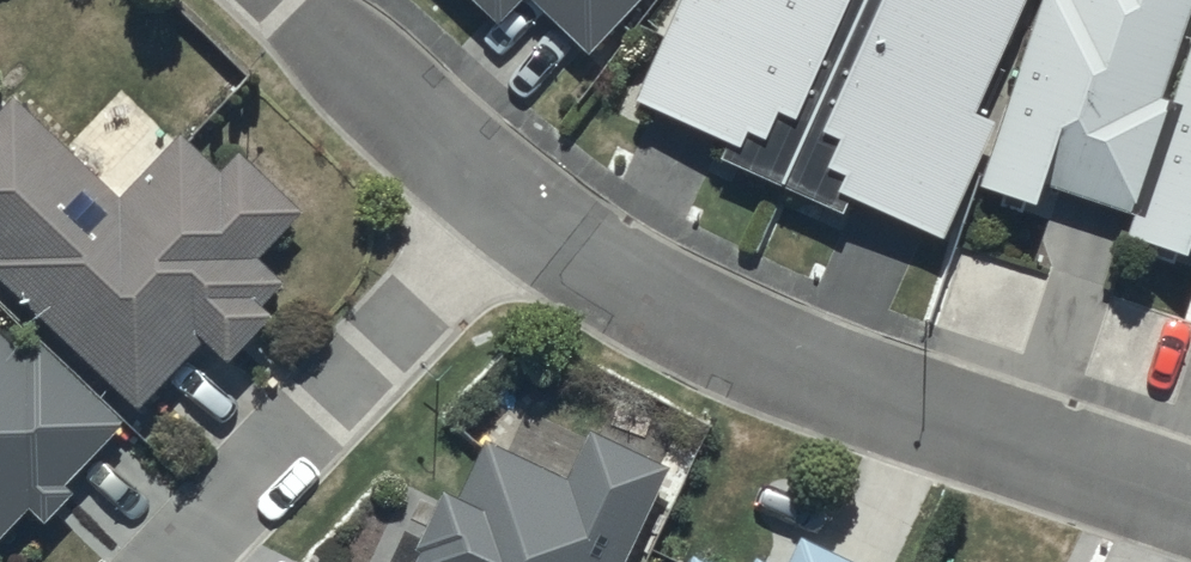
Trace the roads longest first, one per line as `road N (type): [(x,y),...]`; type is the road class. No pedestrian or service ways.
road 1 (residential): [(1190,499),(776,359),(642,297),(505,206)]
road 2 (residential): [(505,206),(181,561)]
road 3 (residential): [(505,206),(285,0)]

